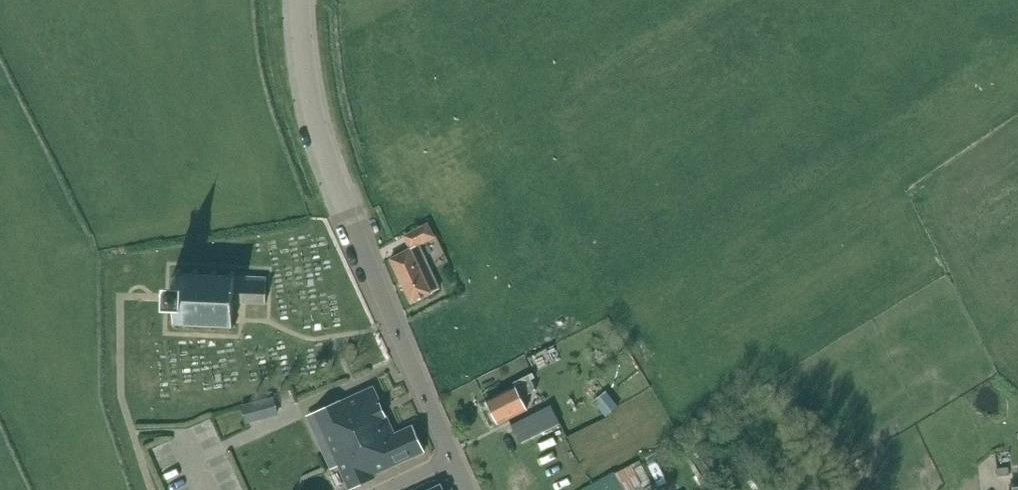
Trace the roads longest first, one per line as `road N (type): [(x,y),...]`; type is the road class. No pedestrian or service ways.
road 1 (tertiary): [(454,458),(329,161),(310,93),(301,0)]

